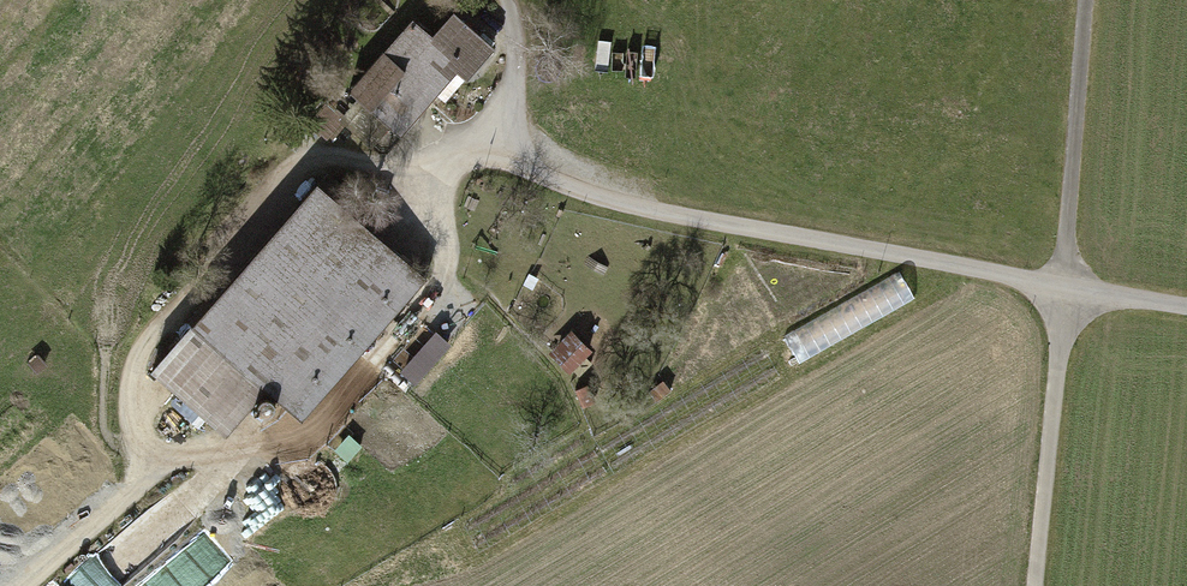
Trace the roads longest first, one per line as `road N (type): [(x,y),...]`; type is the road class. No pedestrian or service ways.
road 1 (track): [(1186,310),(624,205),(533,171),(512,133),(518,36),(503,0)]
road 2 (track): [(512,133),(468,141),(437,181),(445,266),(437,291),(315,429),(156,467),(28,585)]
road 3 (track): [(1088,0),(1035,585)]
road 4 (track): [(156,467),(129,395),(139,346),(304,163),(341,156),(437,181)]

